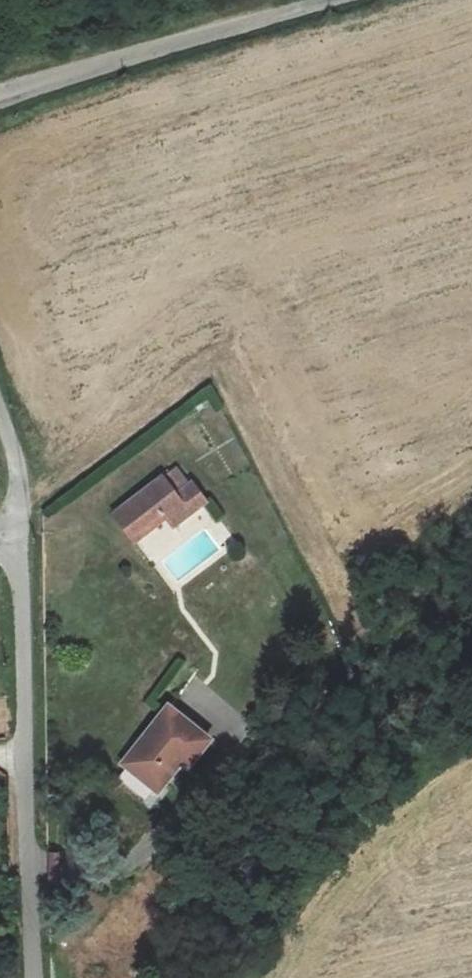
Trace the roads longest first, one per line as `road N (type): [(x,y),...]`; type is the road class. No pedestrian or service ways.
road 1 (residential): [(18,530),(35,977)]
road 2 (unclassified): [(327,0),(0,99)]
road 3 (unclassified): [(0,413),(16,469),(18,530)]

